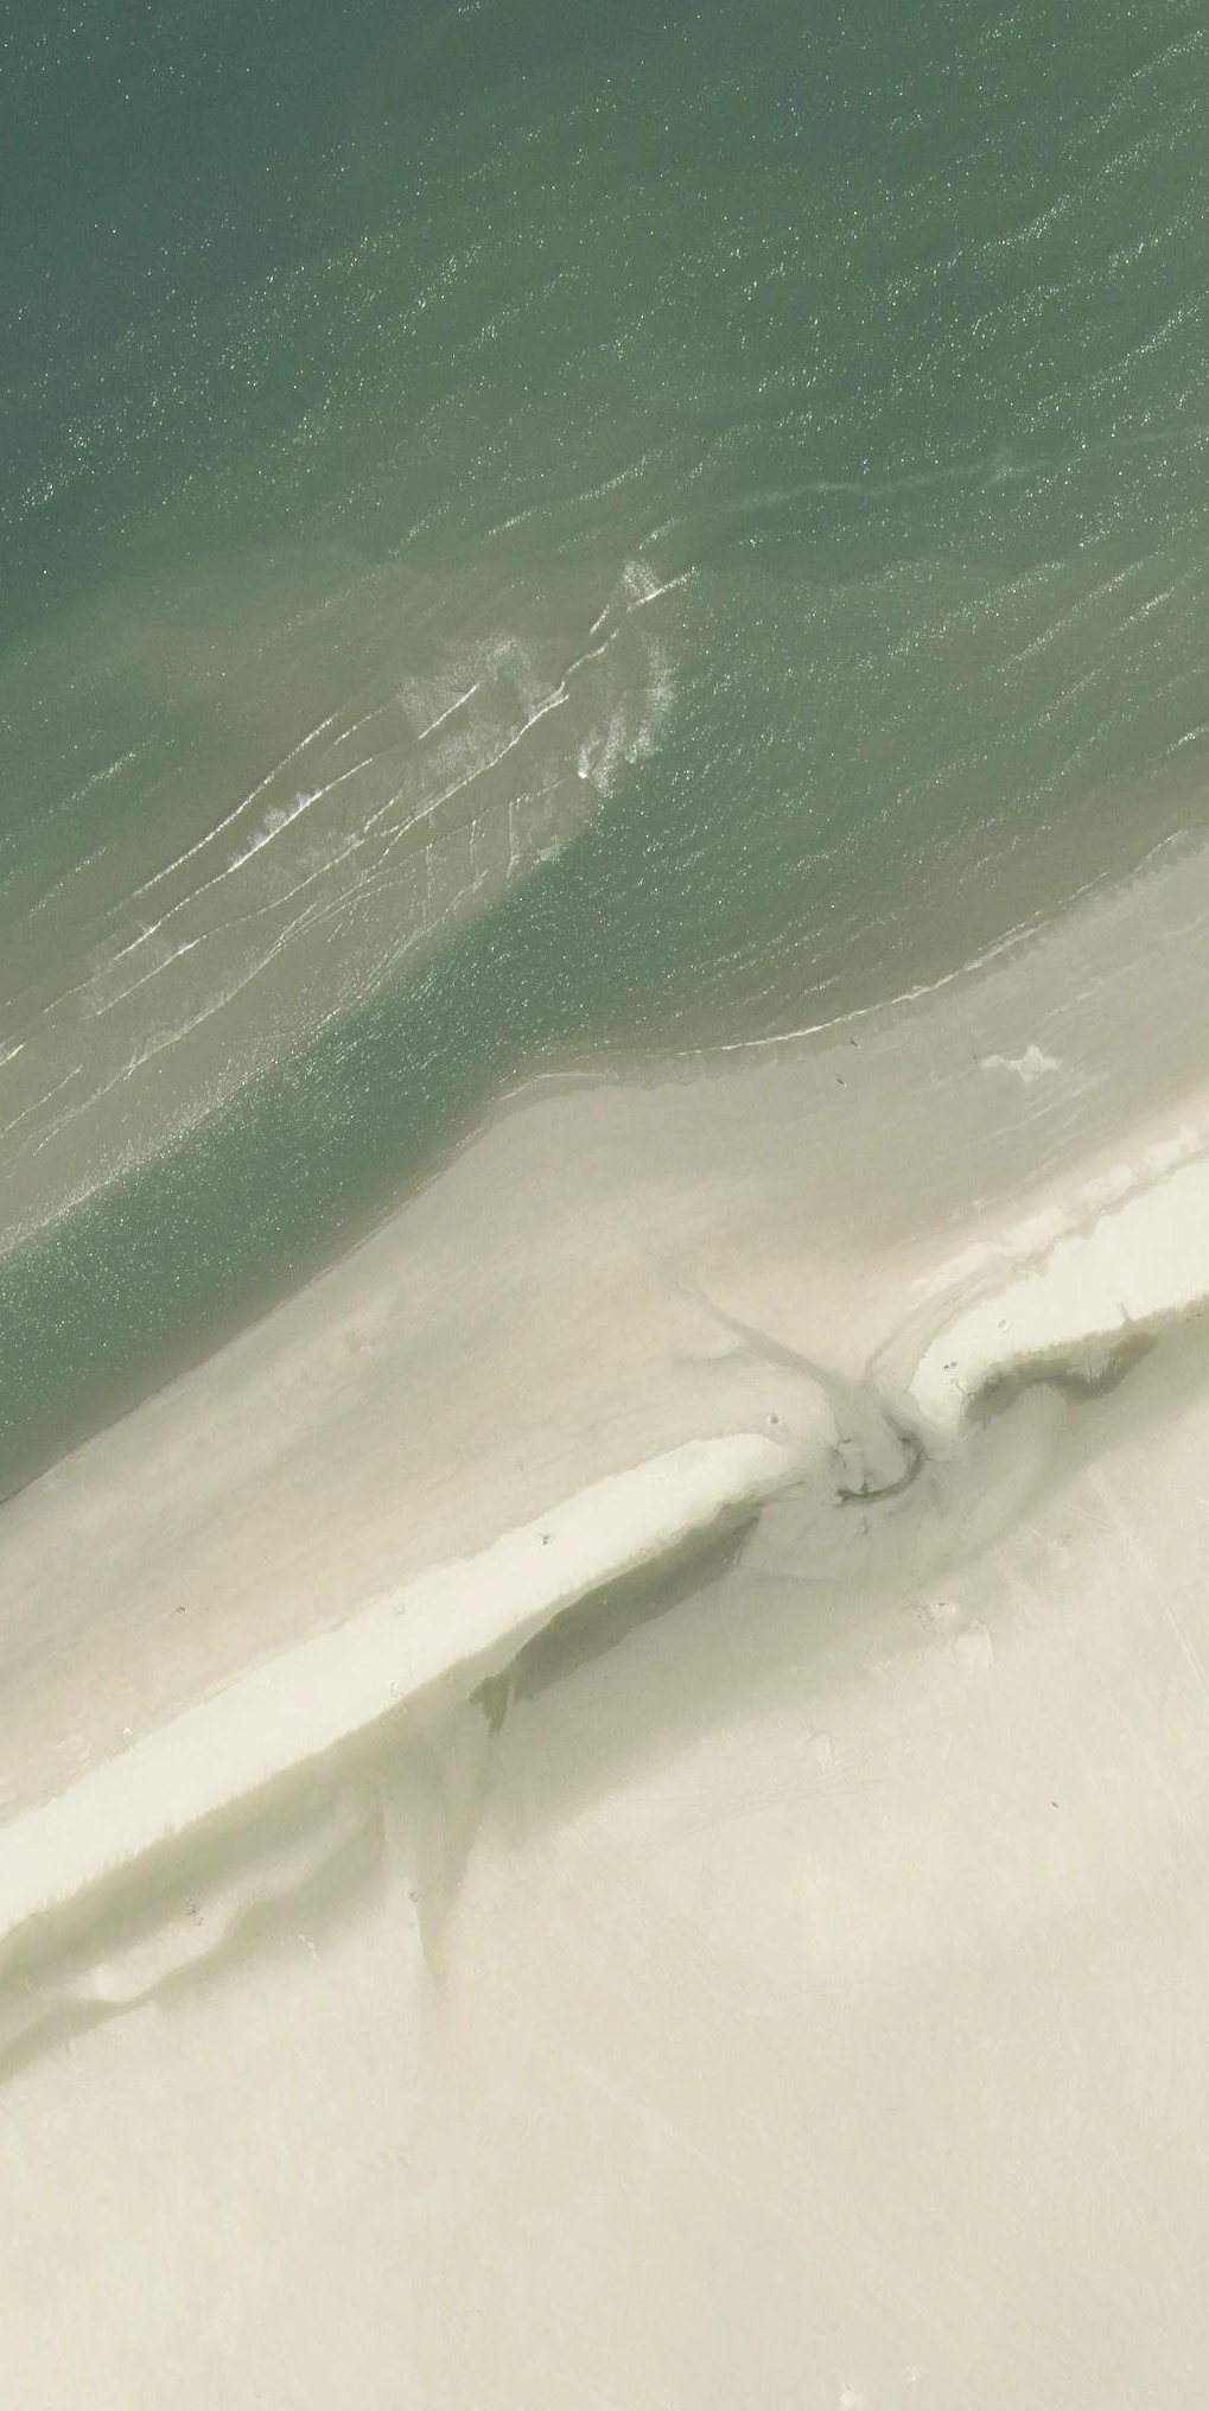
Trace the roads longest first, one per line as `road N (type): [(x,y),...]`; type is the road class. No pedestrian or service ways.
road 1 (track): [(2,2019),(139,2410)]

